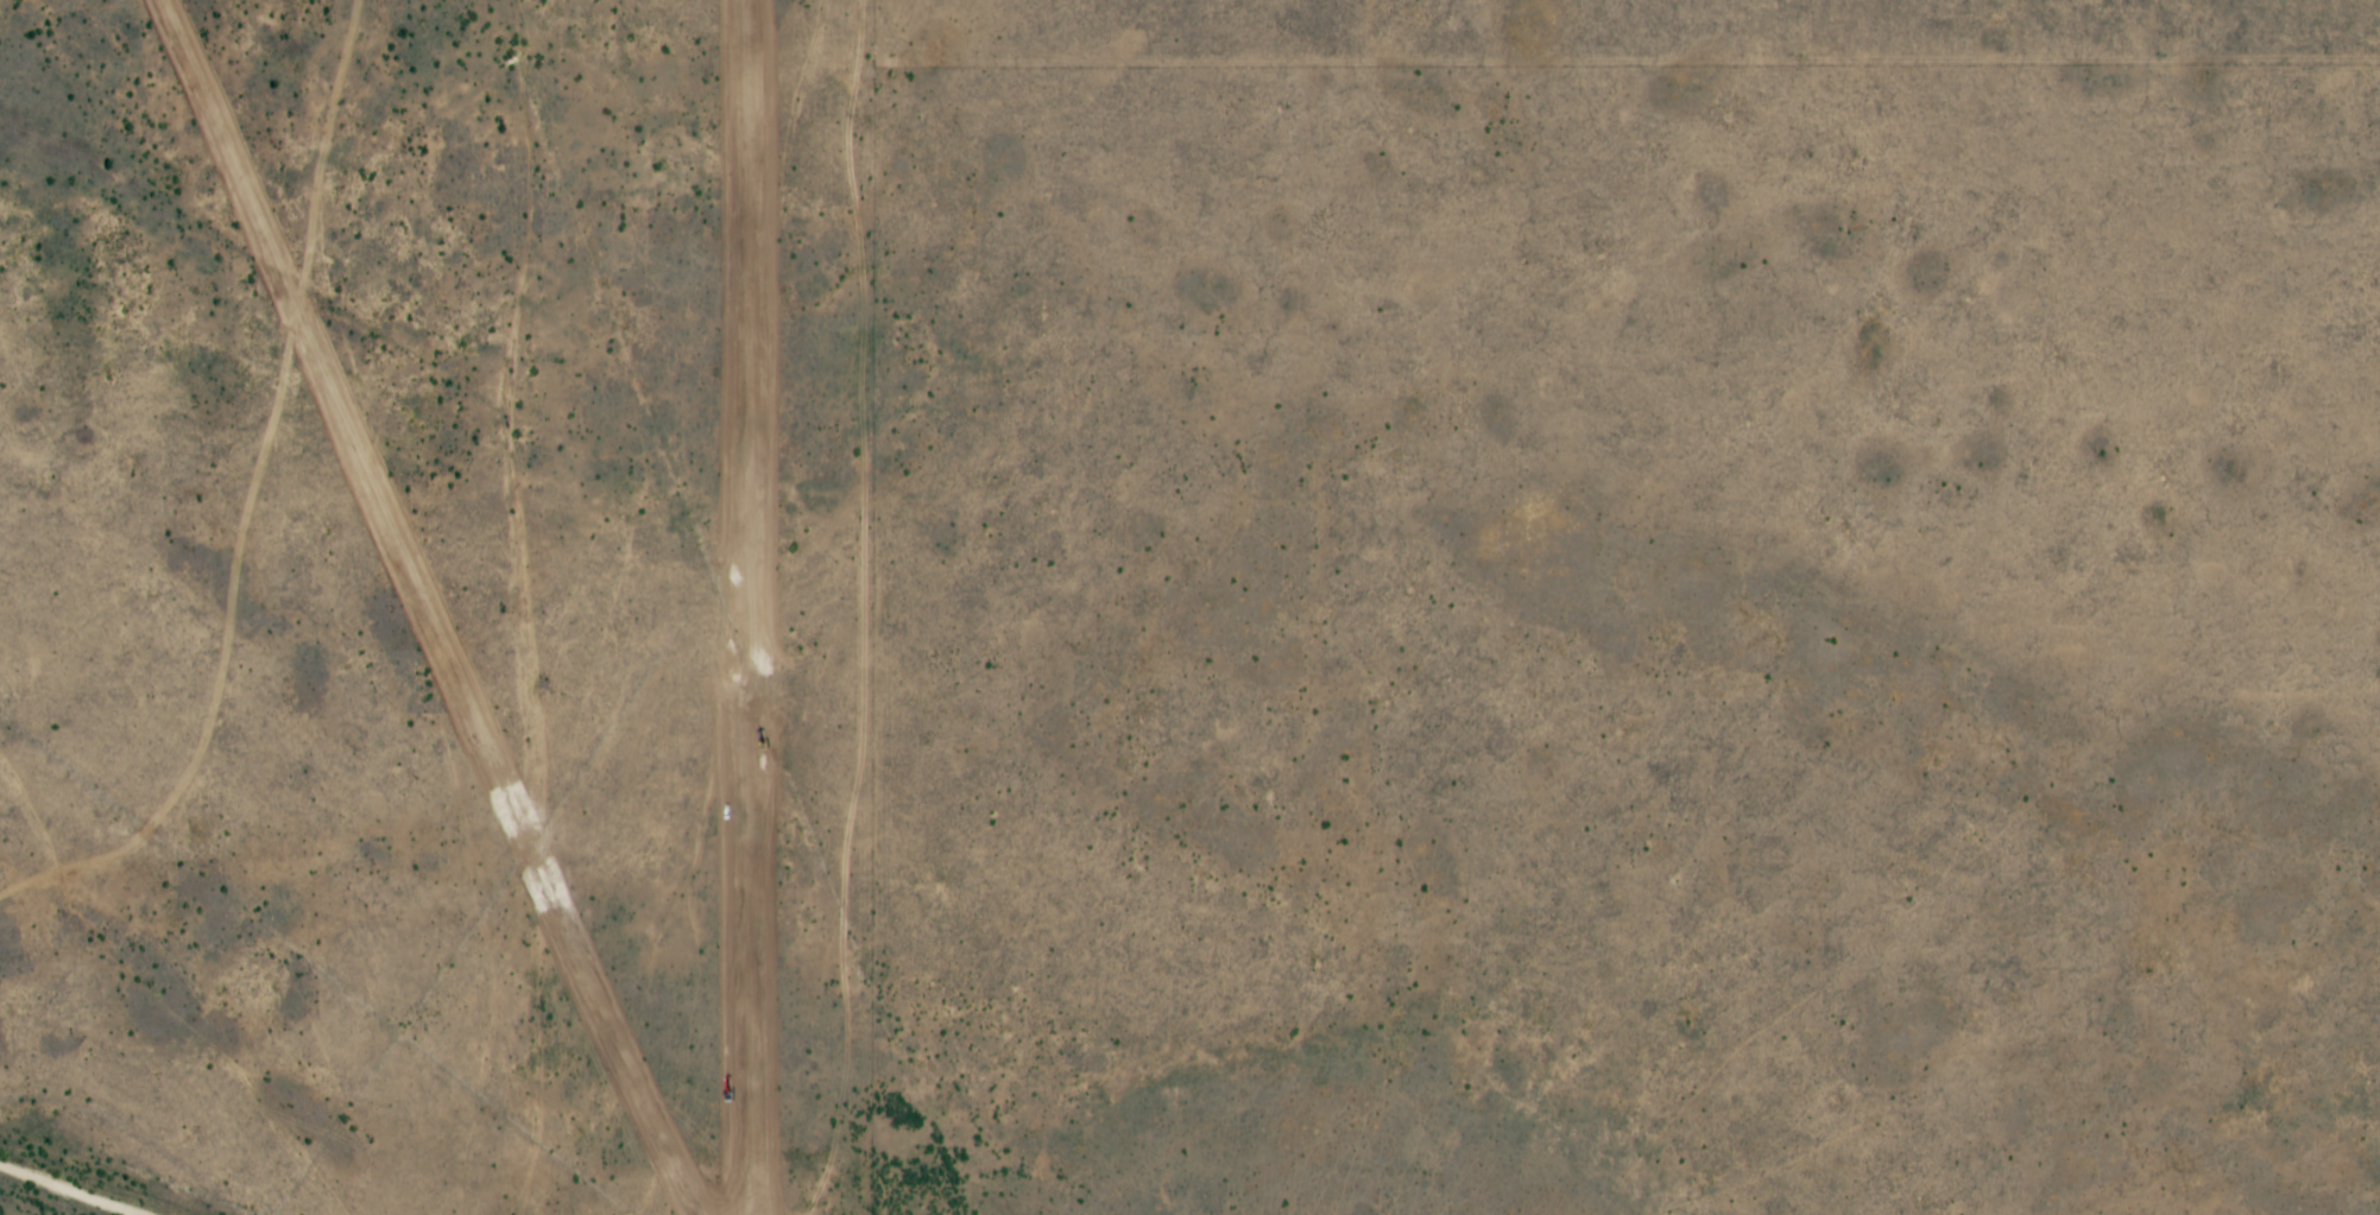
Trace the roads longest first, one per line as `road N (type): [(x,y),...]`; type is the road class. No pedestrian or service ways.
road 1 (residential): [(0,1086),(350,1214)]

